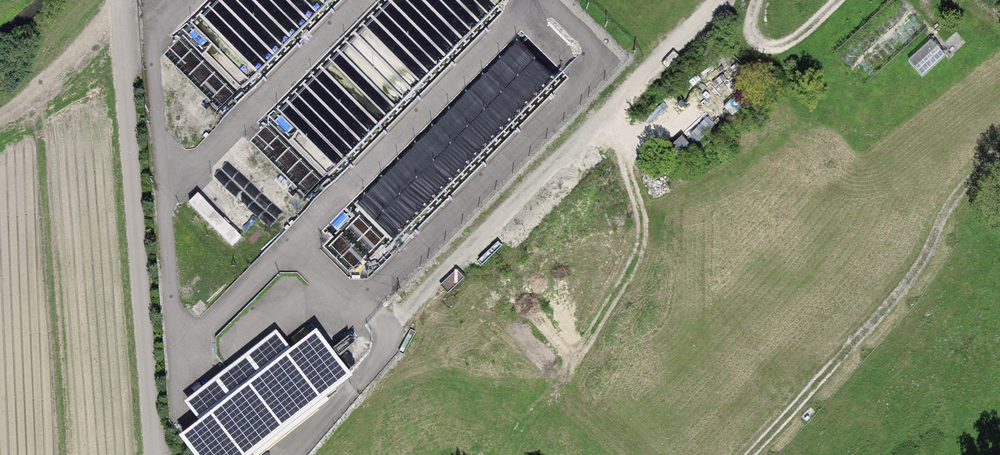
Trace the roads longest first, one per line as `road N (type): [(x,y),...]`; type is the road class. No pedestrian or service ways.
road 1 (track): [(716,0),(386,328)]
road 2 (track): [(120,0),(155,454)]
road 3 (track): [(763,0),(755,24),(760,42),(783,51),(837,0)]

